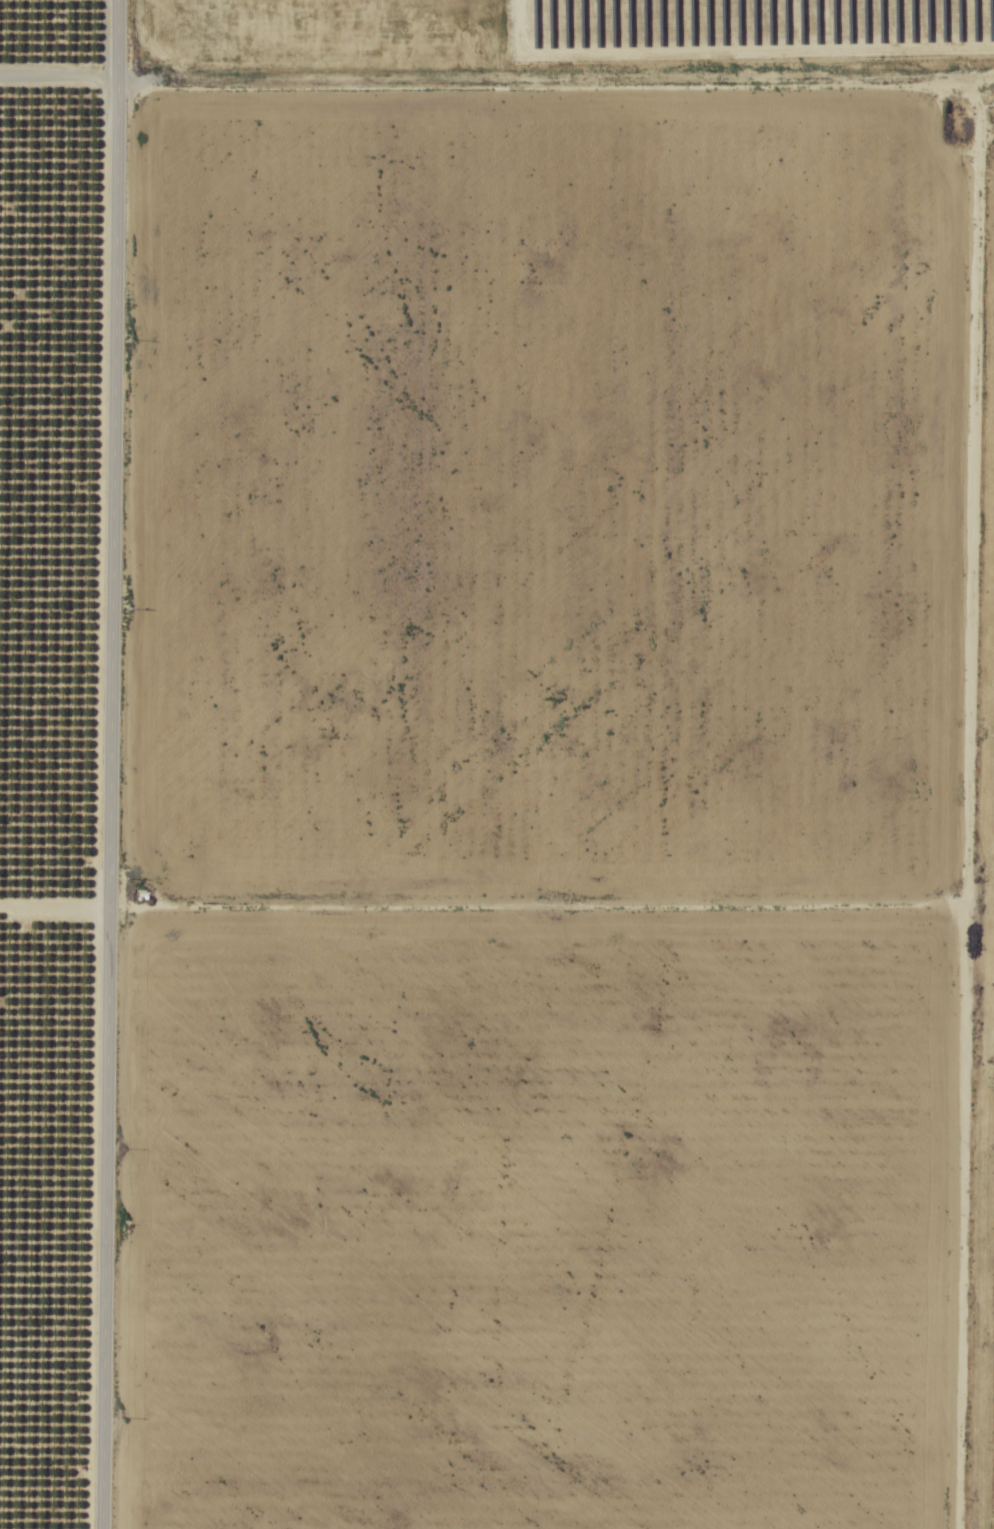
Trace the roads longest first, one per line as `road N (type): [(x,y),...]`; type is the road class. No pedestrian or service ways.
road 1 (tertiary): [(102,1528),(118,0)]

